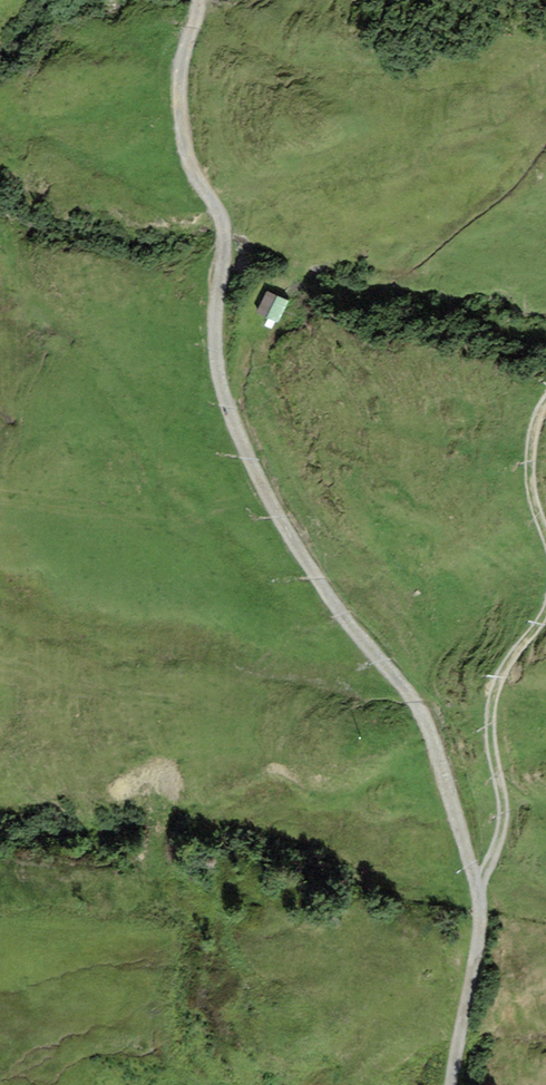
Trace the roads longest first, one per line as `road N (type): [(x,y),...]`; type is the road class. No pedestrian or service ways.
road 1 (track): [(236,427),(304,558),(424,716),(477,888)]
road 2 (track): [(200,0),(180,104),(192,169),(225,234),(214,340),(236,427)]
road 3 (track): [(545,611),(496,686),(492,751),(503,823),(477,888)]
road 4 (track): [(477,888),(477,957),(452,1084)]
road 5 (track): [(545,401),(531,443),(529,479),(545,536)]

